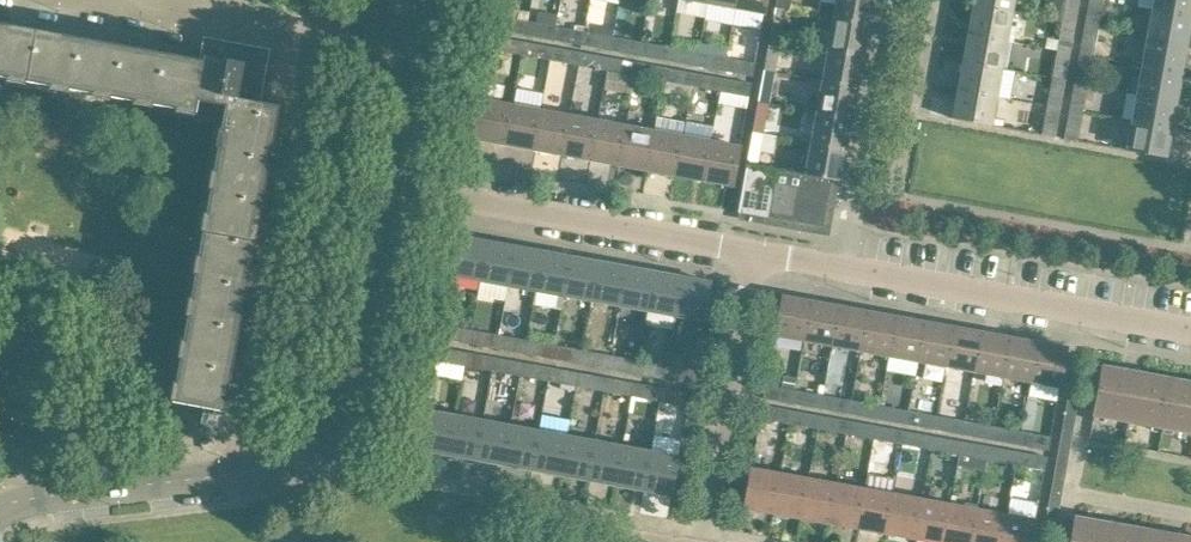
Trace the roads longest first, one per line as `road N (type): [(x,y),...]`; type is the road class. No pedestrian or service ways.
road 1 (residential): [(20,499),(273,467),(321,442),(375,186)]
road 2 (residential): [(1190,330),(750,252)]
road 3 (residential): [(750,252),(375,186)]
road 4 (residential): [(699,539),(750,252)]
road 5 (residential): [(375,186),(408,0)]
road 6 (residential): [(20,499),(44,366),(33,354),(0,348)]

